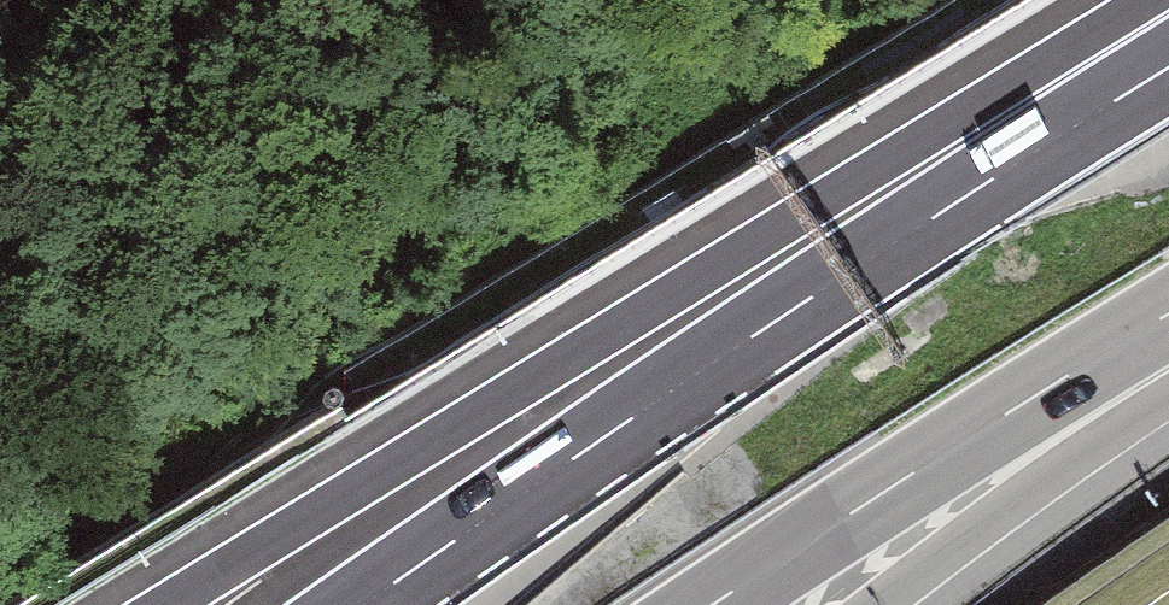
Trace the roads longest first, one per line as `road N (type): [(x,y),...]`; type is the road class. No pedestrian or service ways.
road 1 (motorway): [(1148,0),(160,604)]
road 2 (motorway): [(1168,64),(689,374),(354,604)]
road 3 (motorway): [(716,604),(1168,312)]
road 4 (motorway): [(878,604),(1168,404)]

